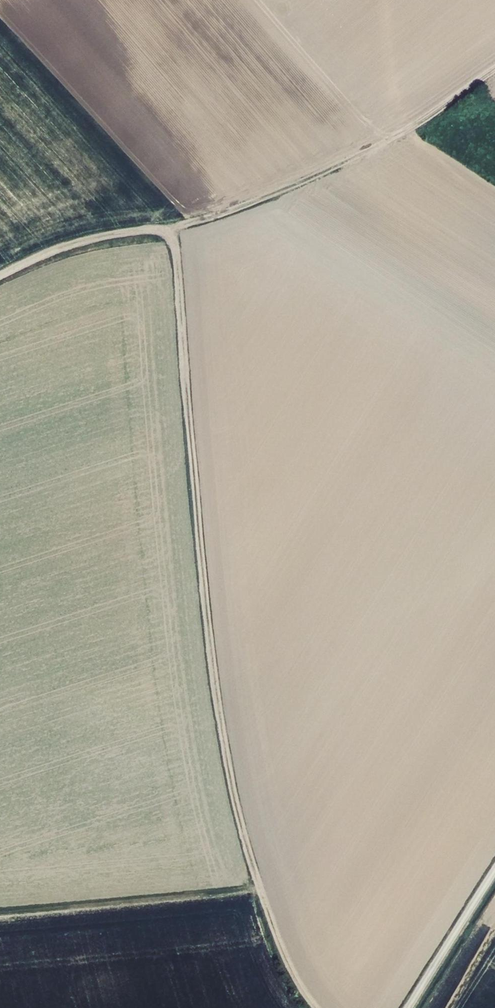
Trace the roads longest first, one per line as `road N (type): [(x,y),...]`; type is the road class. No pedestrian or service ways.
road 1 (track): [(0,277),(114,234),(166,226),(172,240),(207,615),(232,785),(275,930),(317,1007)]
road 2 (track): [(494,70),(396,137),(258,199),(166,226)]
road 3 (residential): [(409,1007),(494,870)]

